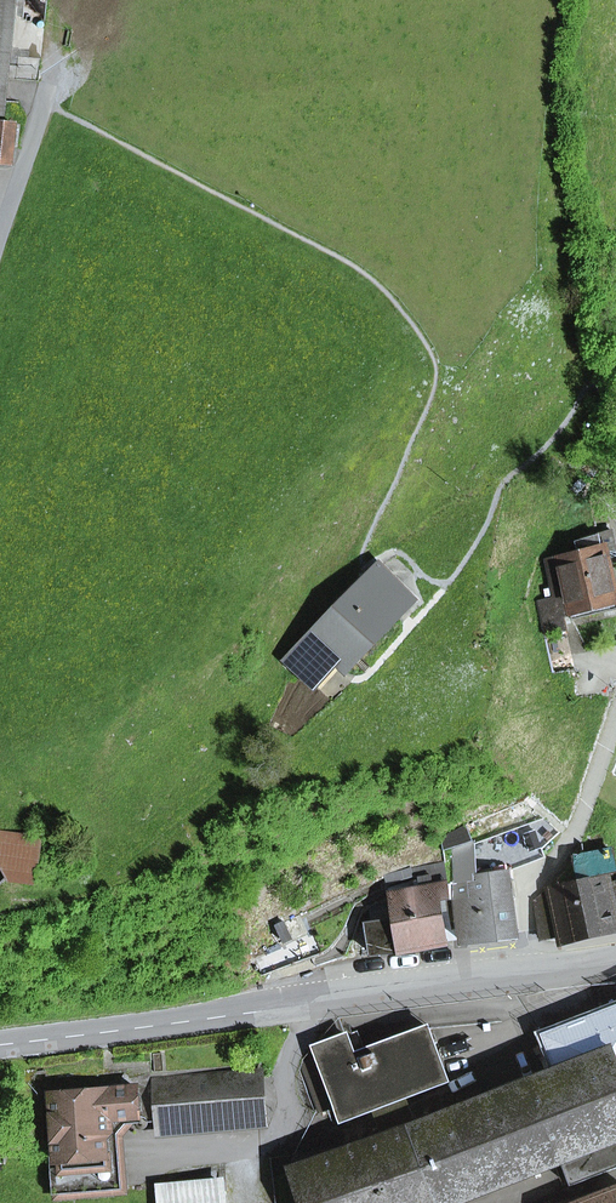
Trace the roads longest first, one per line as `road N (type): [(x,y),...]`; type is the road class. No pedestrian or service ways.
road 1 (tertiary): [(0,1045),(615,960)]

